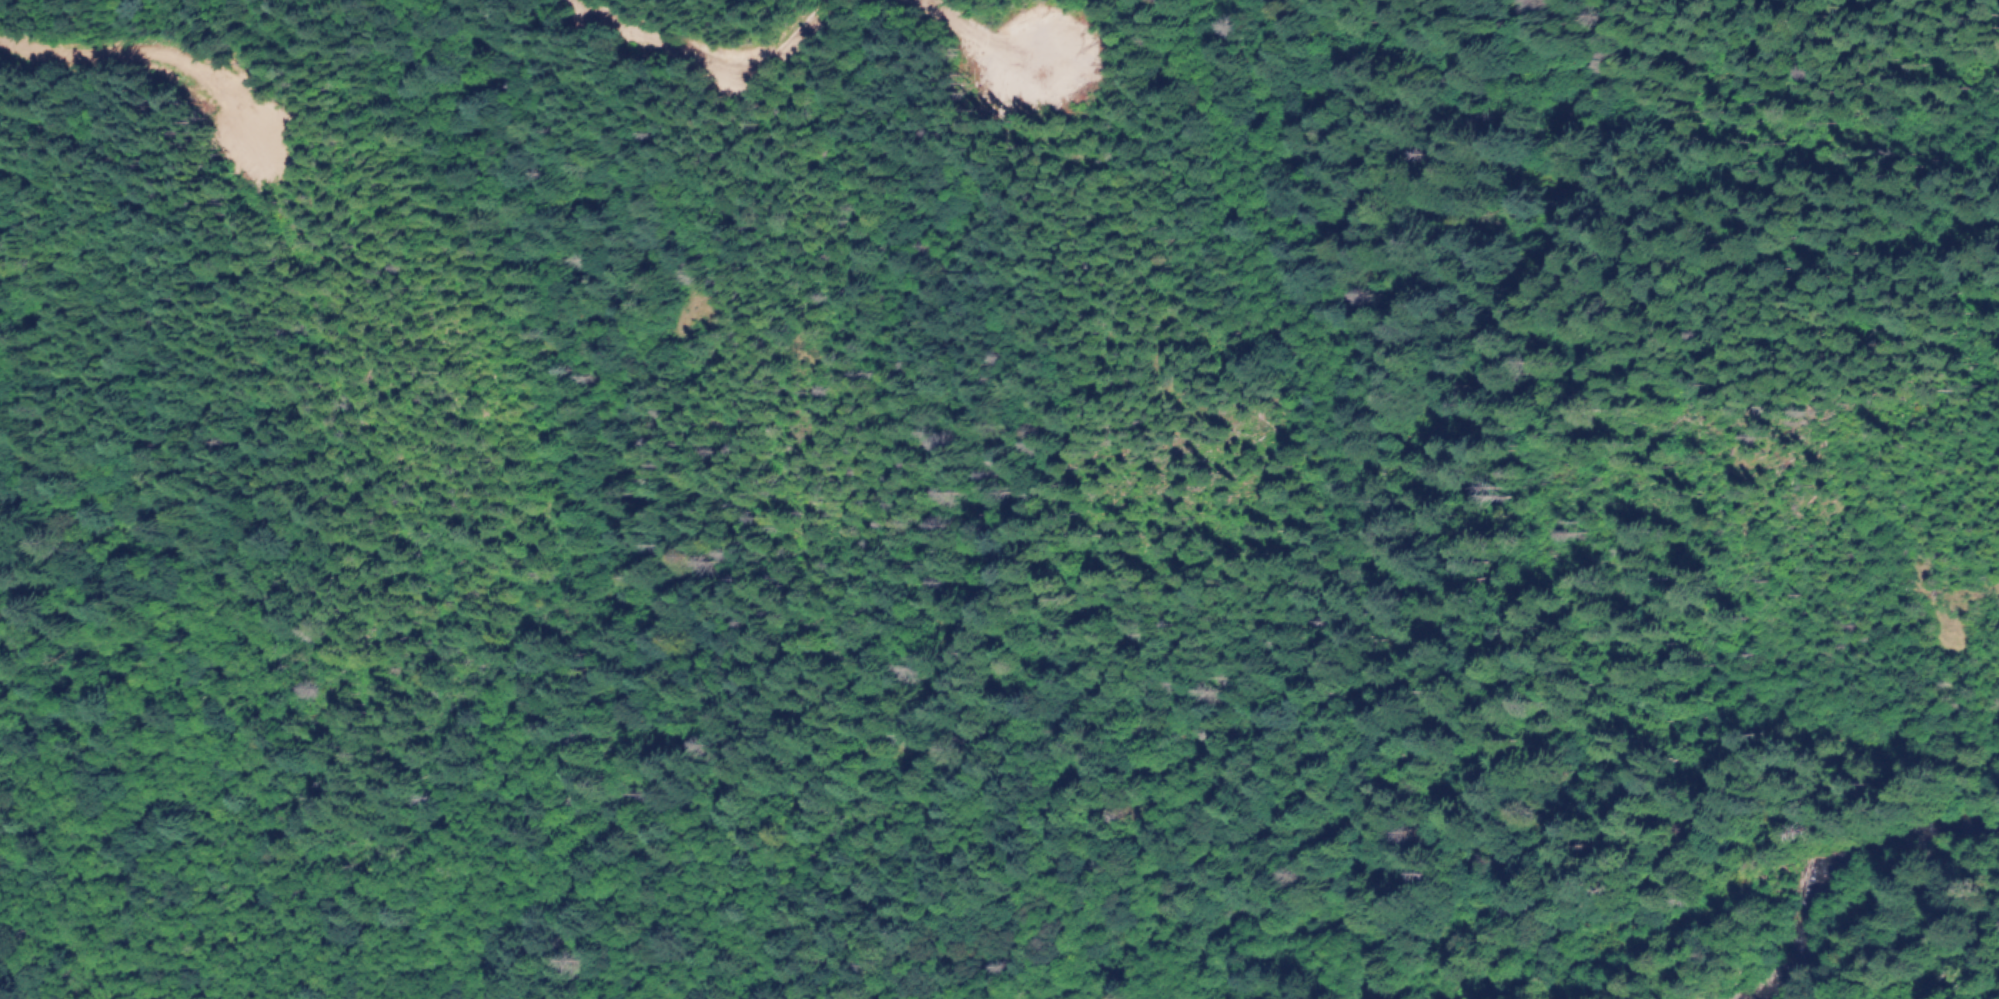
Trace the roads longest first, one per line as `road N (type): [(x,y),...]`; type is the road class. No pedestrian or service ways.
road 1 (track): [(0,36),(93,53),(153,54),(196,73),(257,154)]
road 2 (track): [(586,0),(647,37),(721,55),(784,38),(820,0)]

